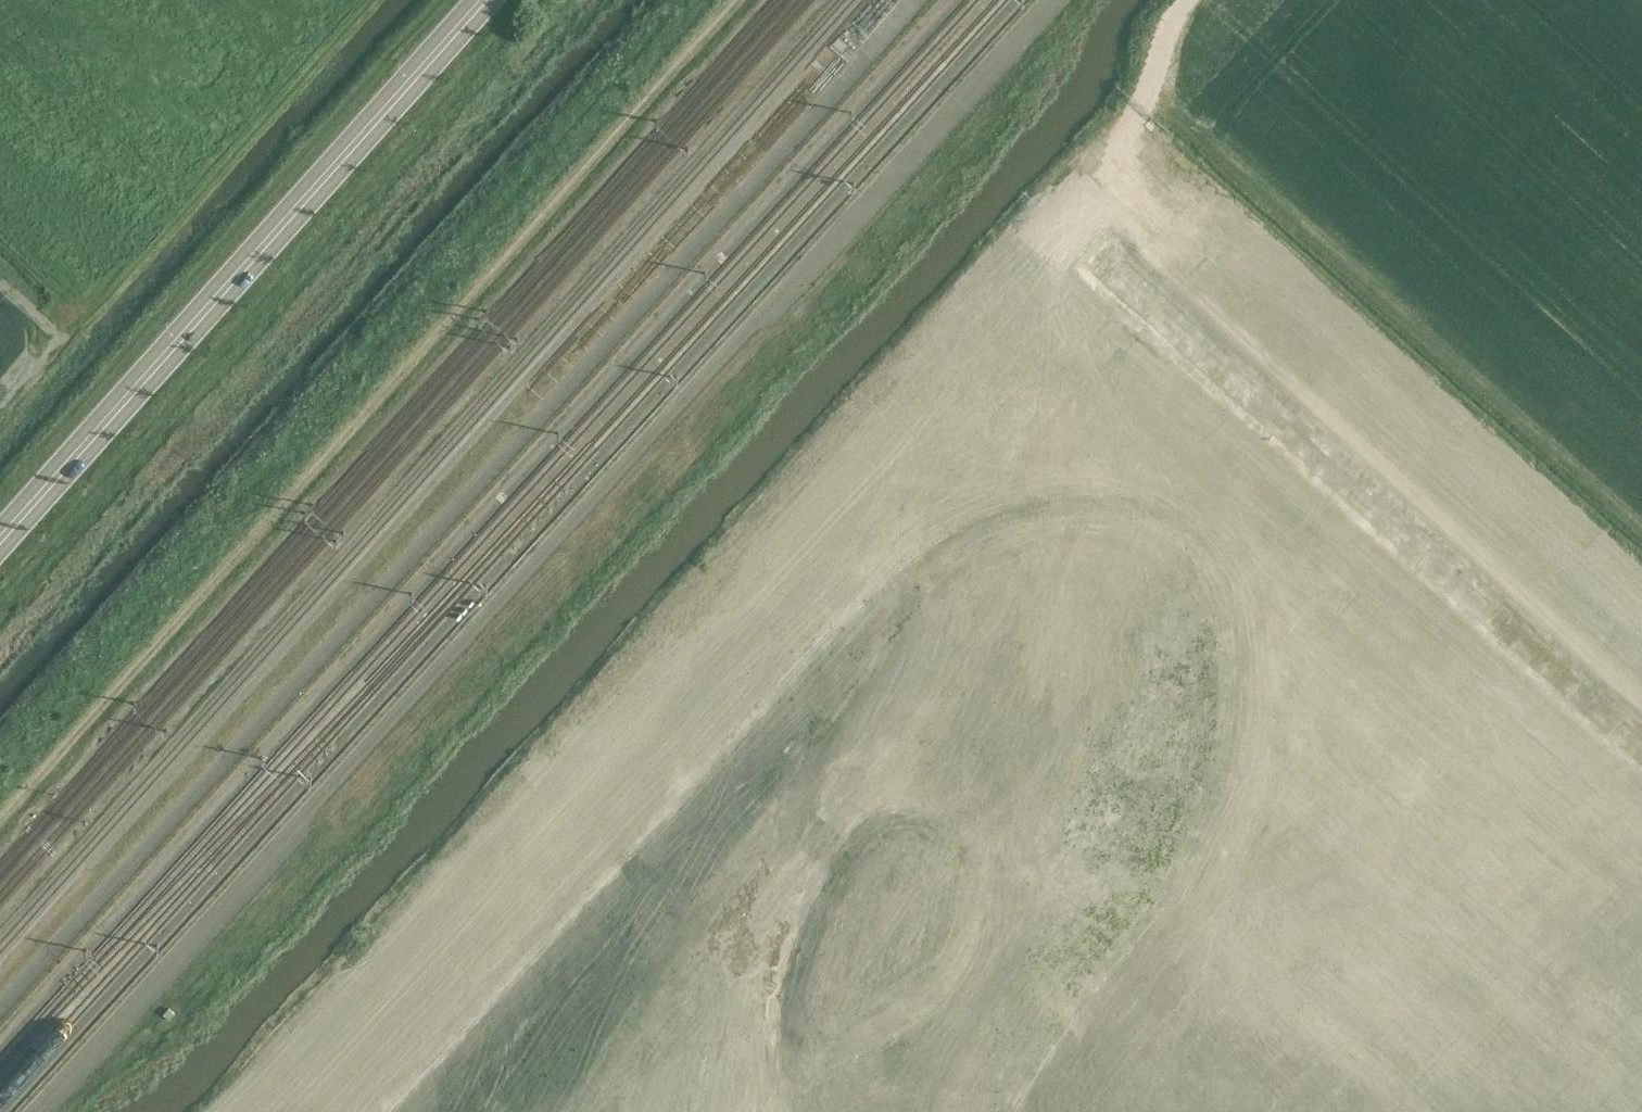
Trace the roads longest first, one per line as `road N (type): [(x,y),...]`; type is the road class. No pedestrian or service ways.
road 1 (track): [(736,0),(0,820)]
road 2 (track): [(1153,391),(1188,484),(1208,586),(1165,725),(1073,810),(935,860),(865,926),(850,1064),(856,1111)]
road 3 (secondary): [(0,541),(485,0)]
road 4 (track): [(1128,139),(1190,0)]

